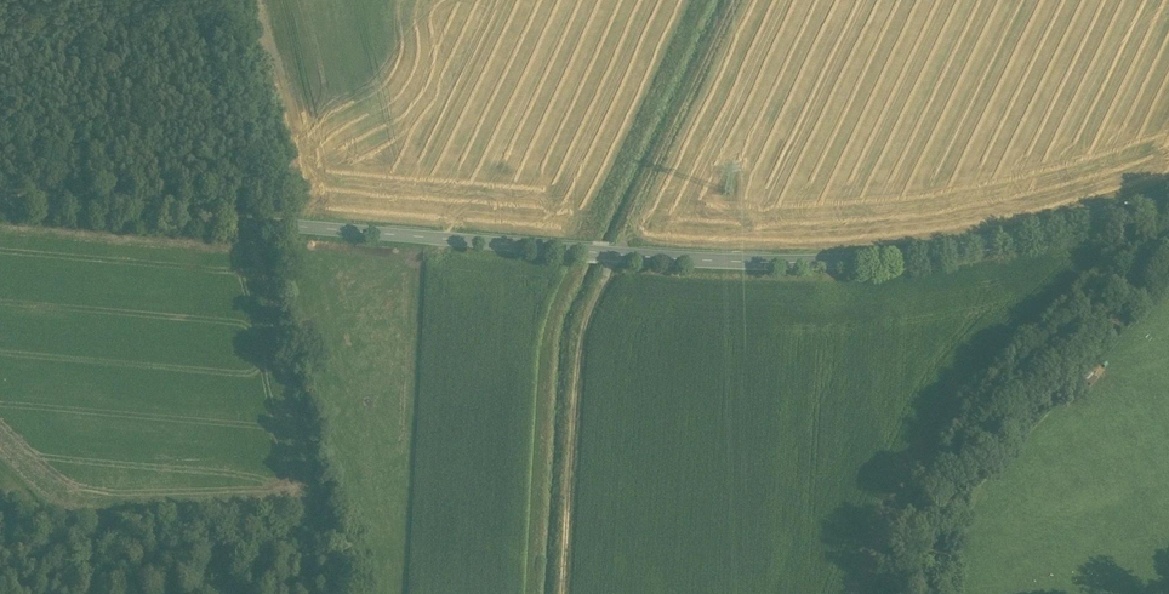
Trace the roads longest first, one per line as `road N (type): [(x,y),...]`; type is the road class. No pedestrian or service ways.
road 1 (tertiary): [(0,202),(786,263),(978,246),(1168,195)]
road 2 (track): [(616,255),(588,318),(562,593)]

